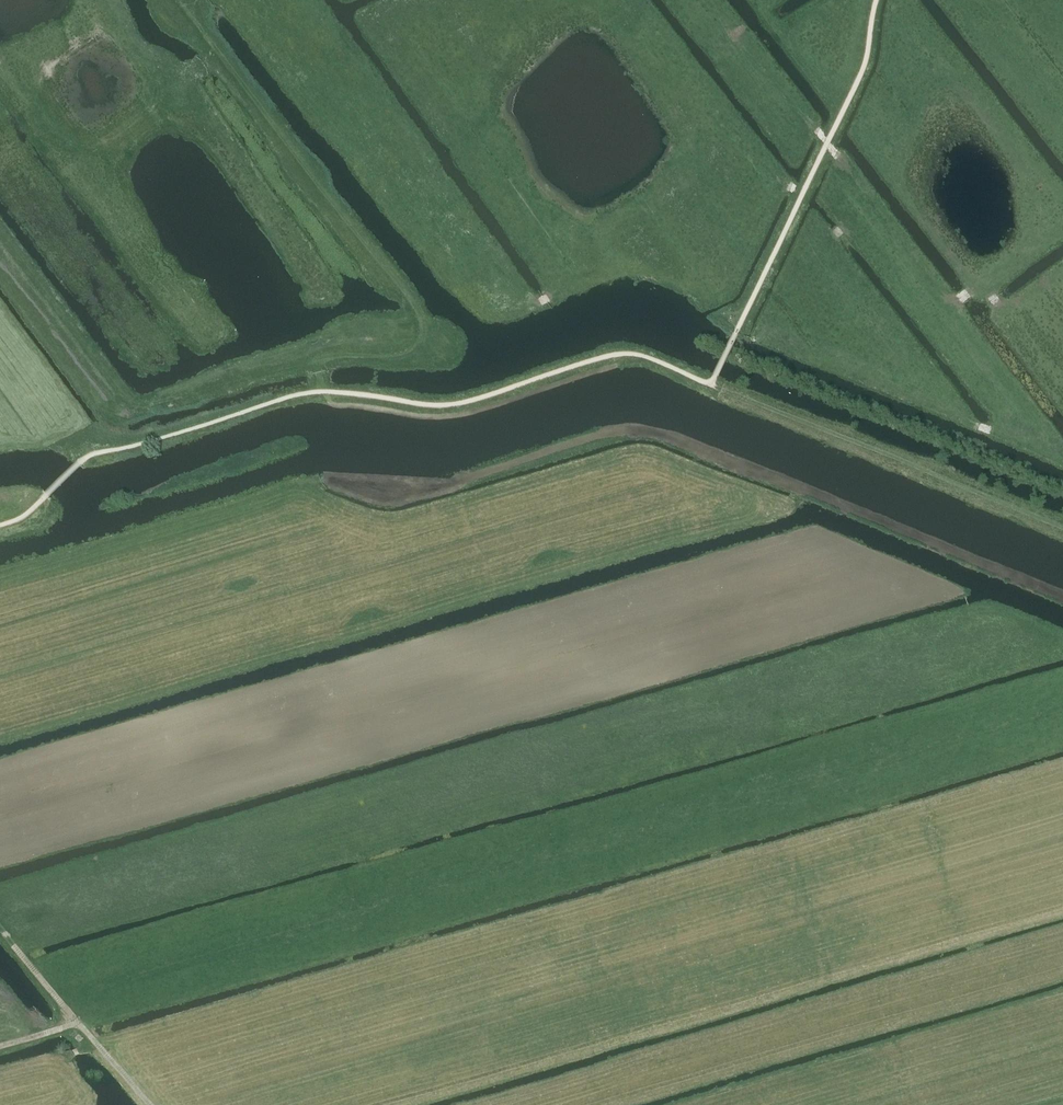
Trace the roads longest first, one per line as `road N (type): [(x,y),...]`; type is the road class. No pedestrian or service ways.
road 1 (track): [(149,1104),(0,930)]

